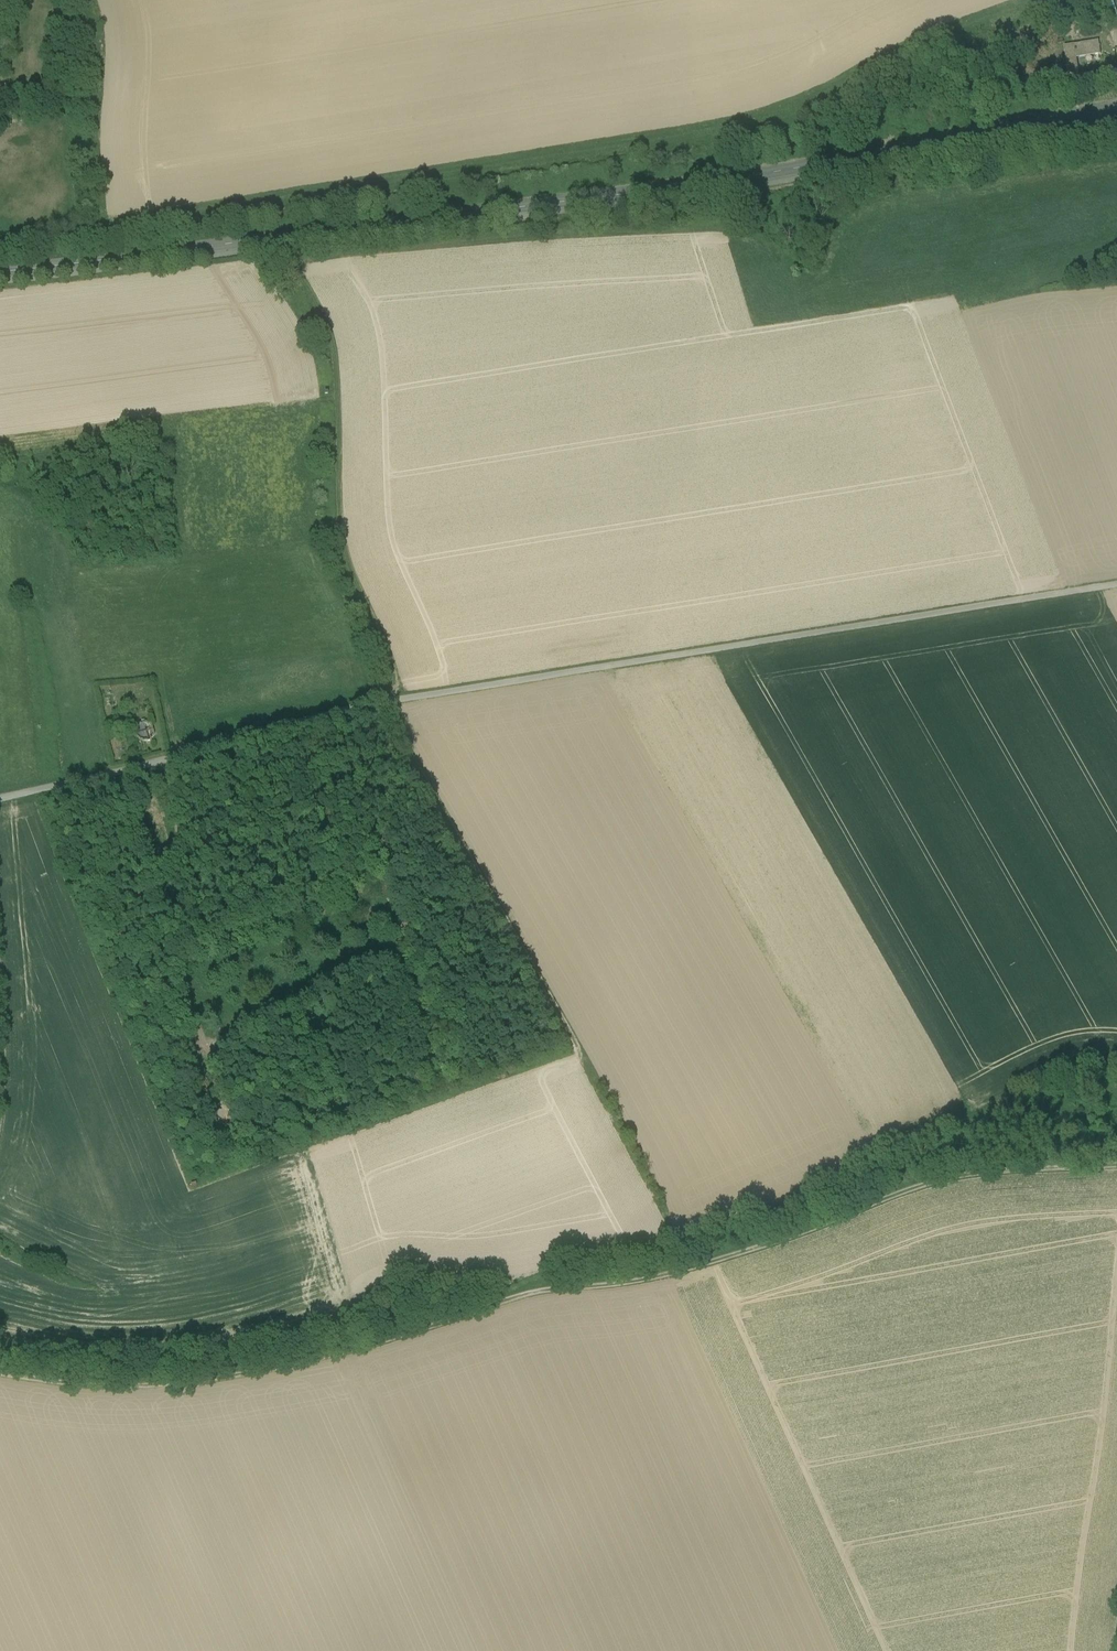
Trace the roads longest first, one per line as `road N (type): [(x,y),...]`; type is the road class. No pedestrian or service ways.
road 1 (track): [(0,1373),(72,1385),(203,1382),(378,1343),(537,1292),(627,1283),(702,1263),(930,1185),(1116,1161)]
road 2 (track): [(0,800),(572,667),(1116,581)]
road 3 (unclassified): [(0,269),(782,168),(1116,101)]
road 4 (track): [(378,713),(609,1068)]

